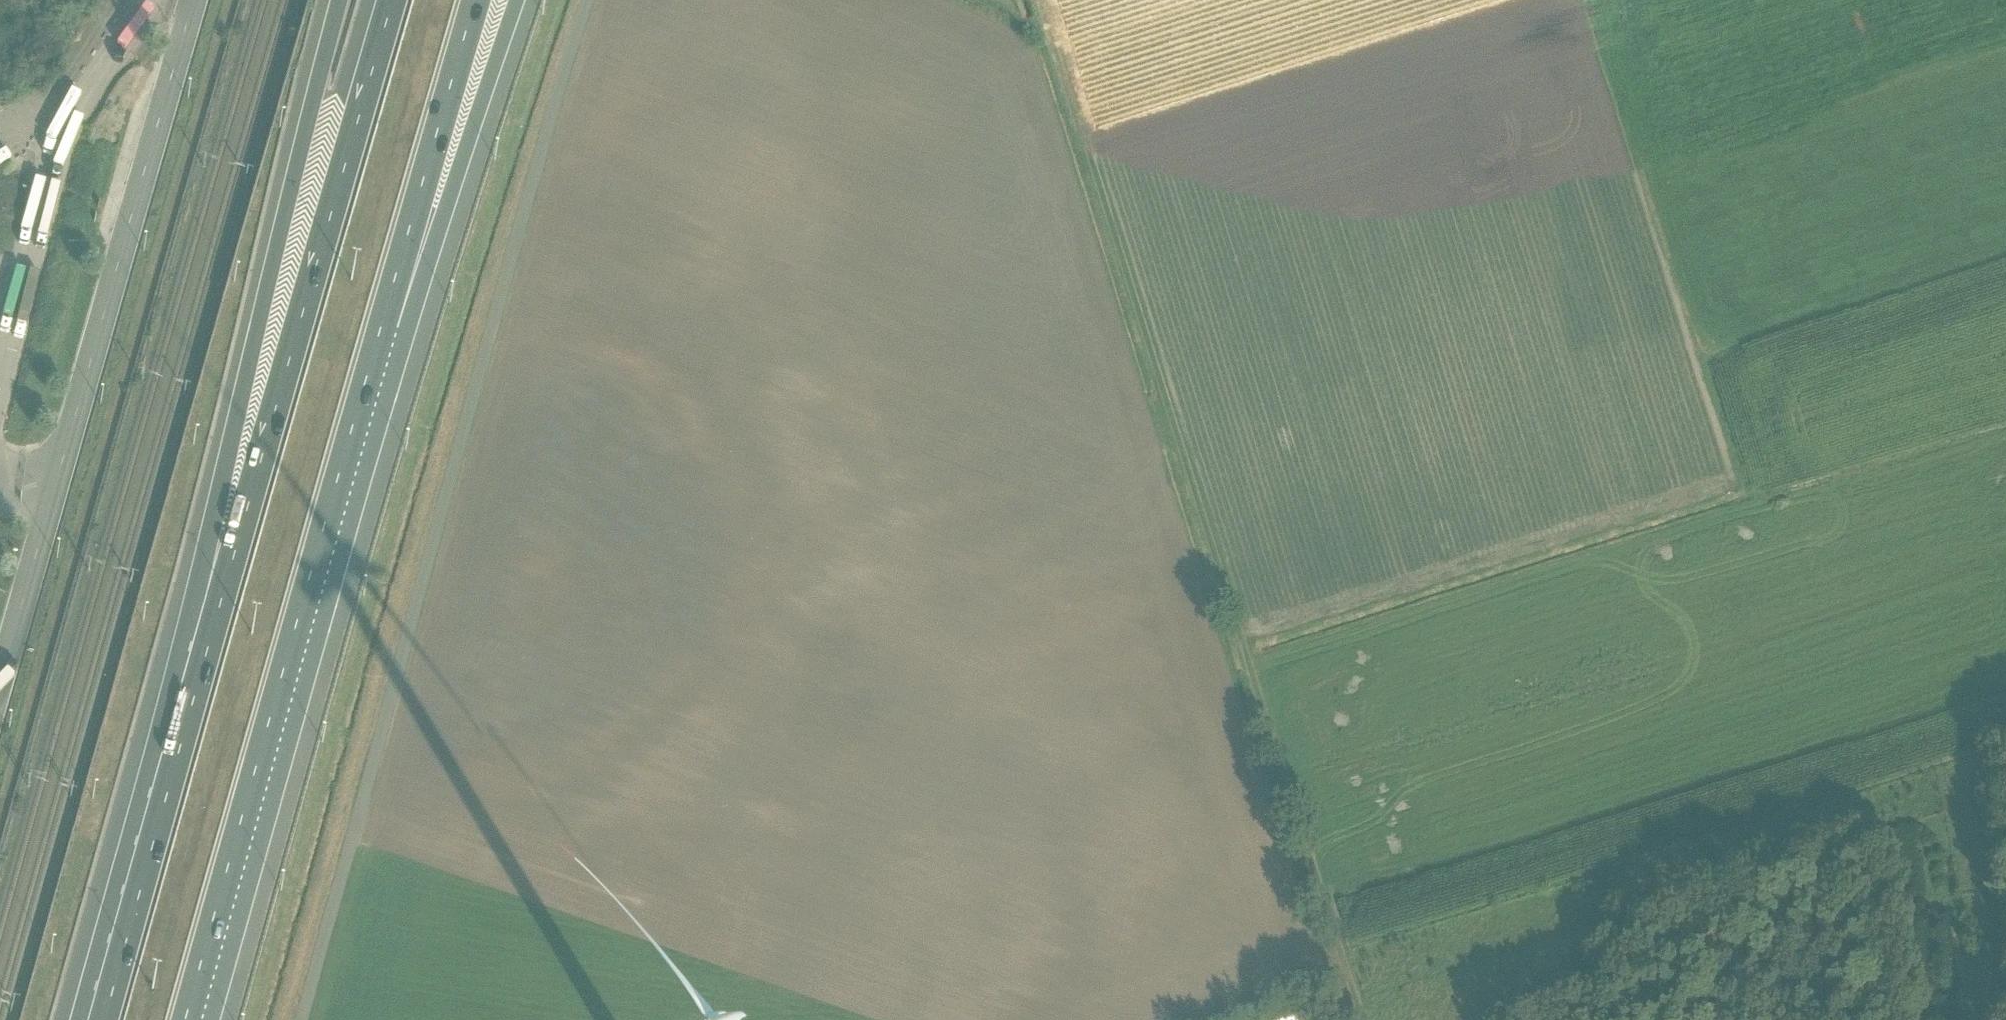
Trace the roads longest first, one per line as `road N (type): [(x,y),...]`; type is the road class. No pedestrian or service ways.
road 1 (unclassified): [(301,1019),(542,144),(592,0)]
road 2 (motorway): [(276,735),(517,0)]
road 3 (motorway): [(276,735),(478,0)]
road 4 (motorway): [(387,0),(178,703)]
road 5 (motorway): [(337,0),(178,703)]
road 6 (unclassified): [(0,671),(197,0)]
road 7 (motorway): [(178,703),(91,1019)]
road 8 (motorway): [(192,1019),(276,735)]

